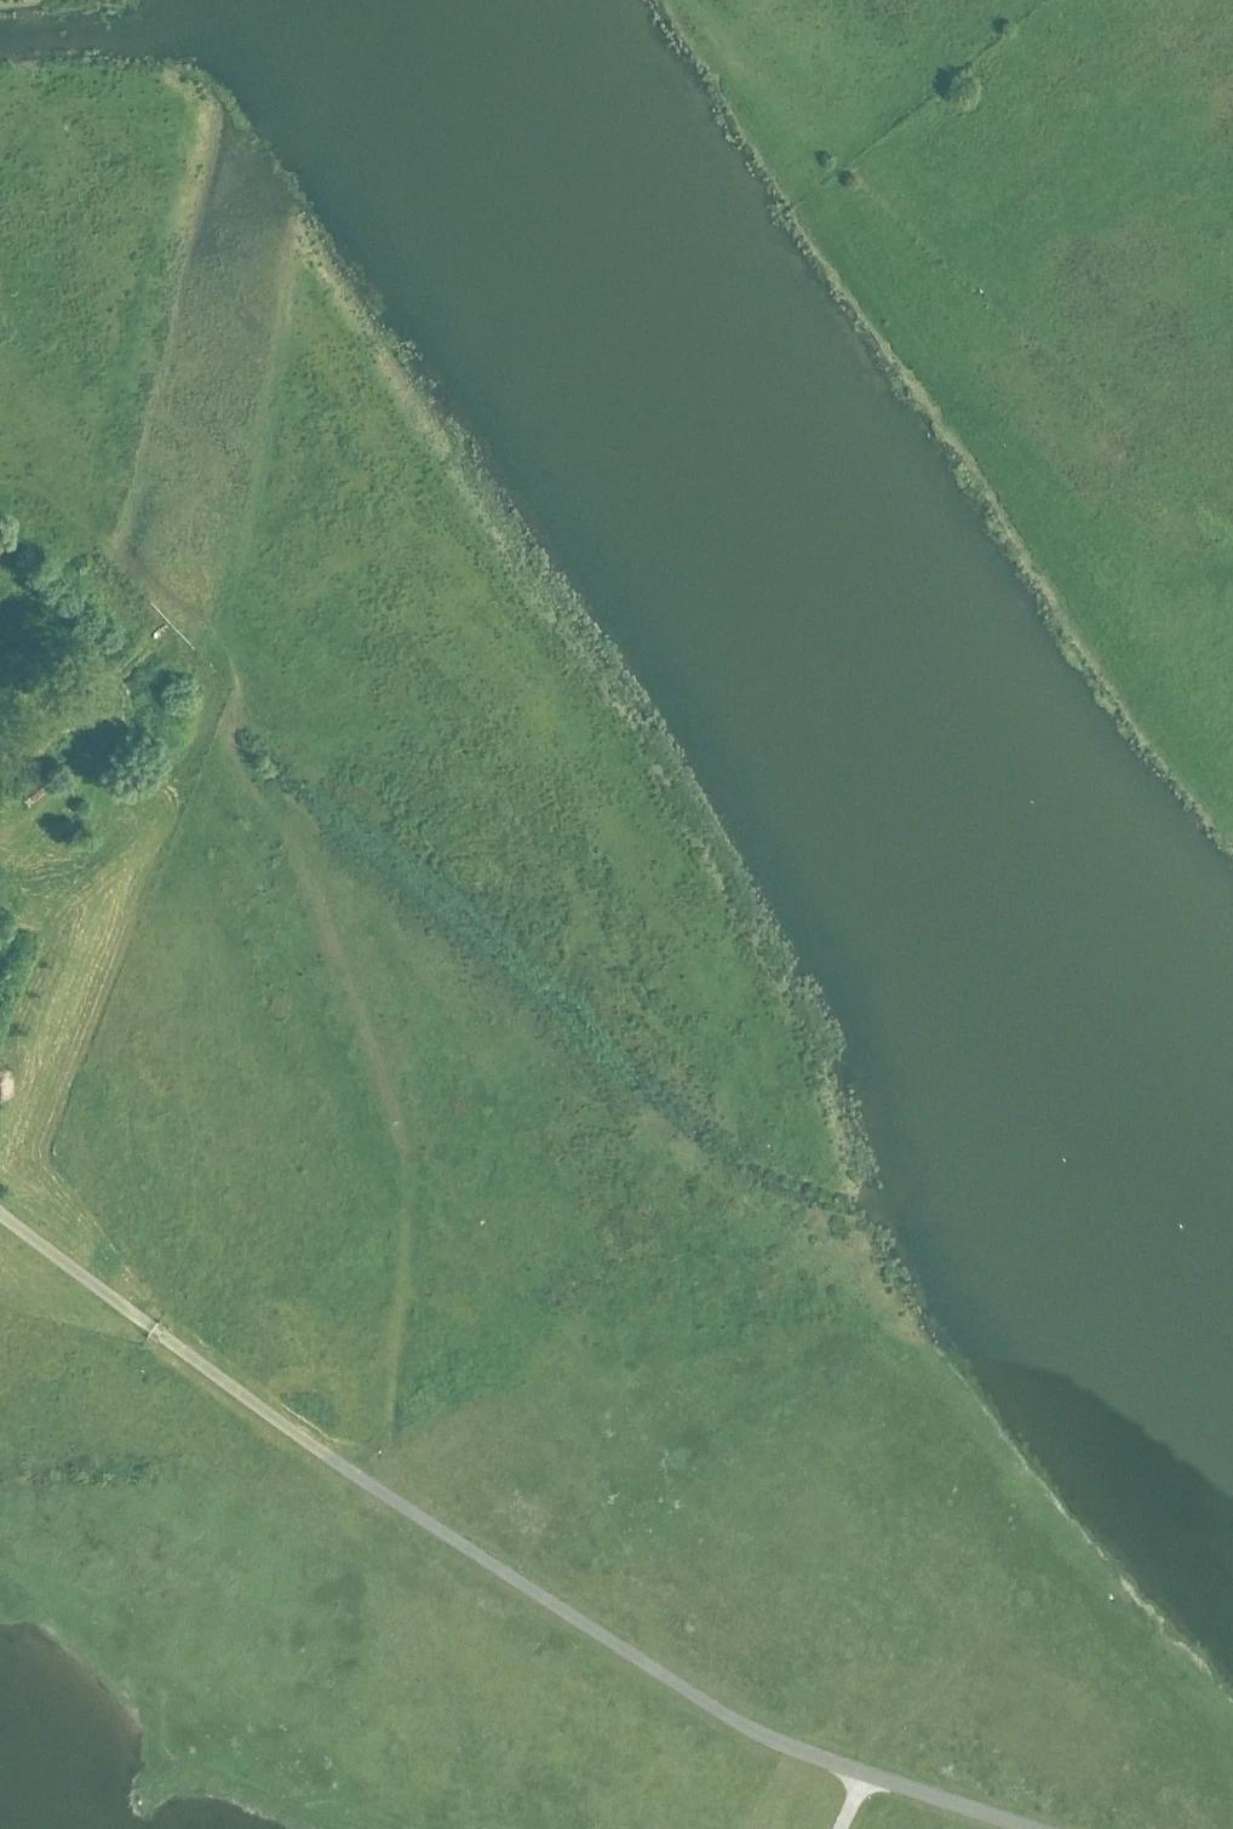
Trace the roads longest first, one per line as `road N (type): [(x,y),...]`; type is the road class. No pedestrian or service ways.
road 1 (unclassified): [(1035,1828),(741,1723),(378,1488),(0,1210)]

